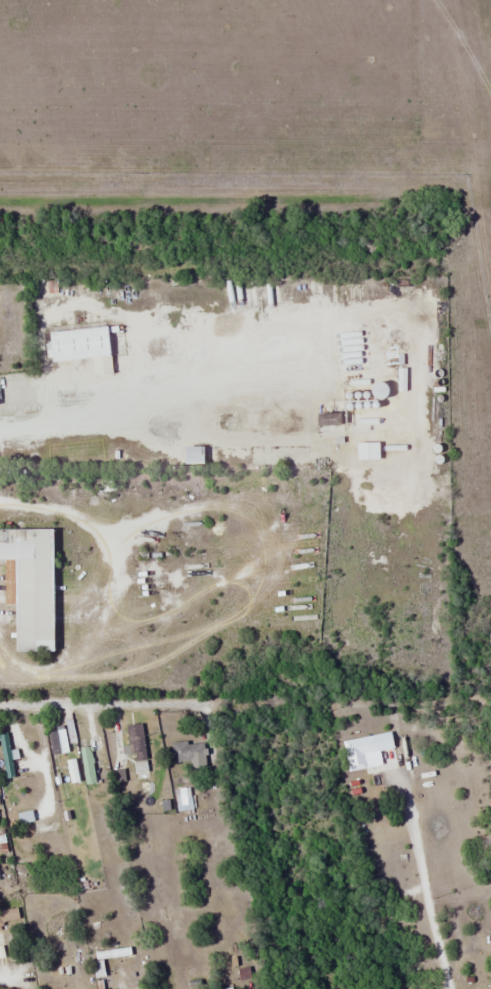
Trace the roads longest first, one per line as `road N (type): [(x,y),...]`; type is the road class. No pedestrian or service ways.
road 1 (residential): [(196,704),(0,705)]

